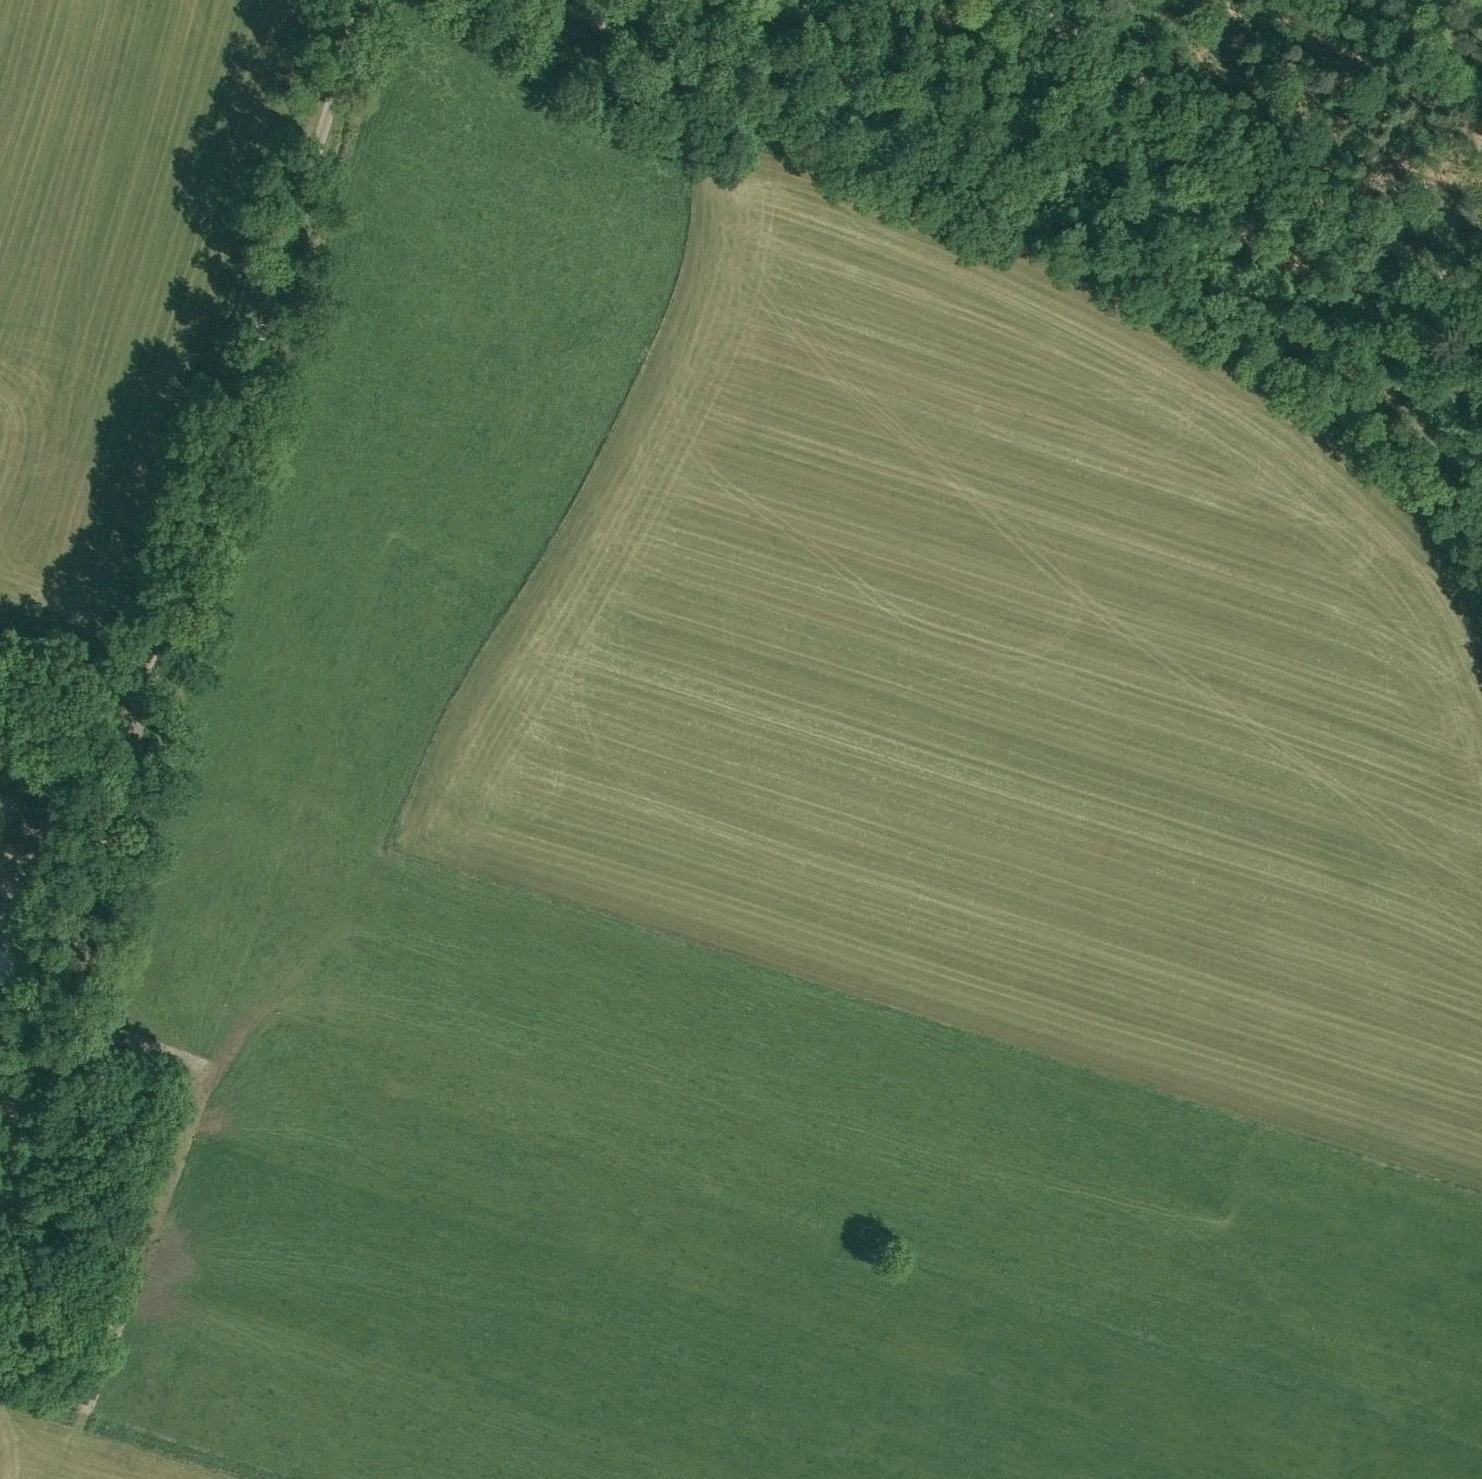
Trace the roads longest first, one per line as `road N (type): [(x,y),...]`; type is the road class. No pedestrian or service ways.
road 1 (track): [(0,1175),(359,0)]
road 2 (track): [(1481,300),(1011,0)]
road 3 (track): [(543,0),(722,96),(888,0)]

